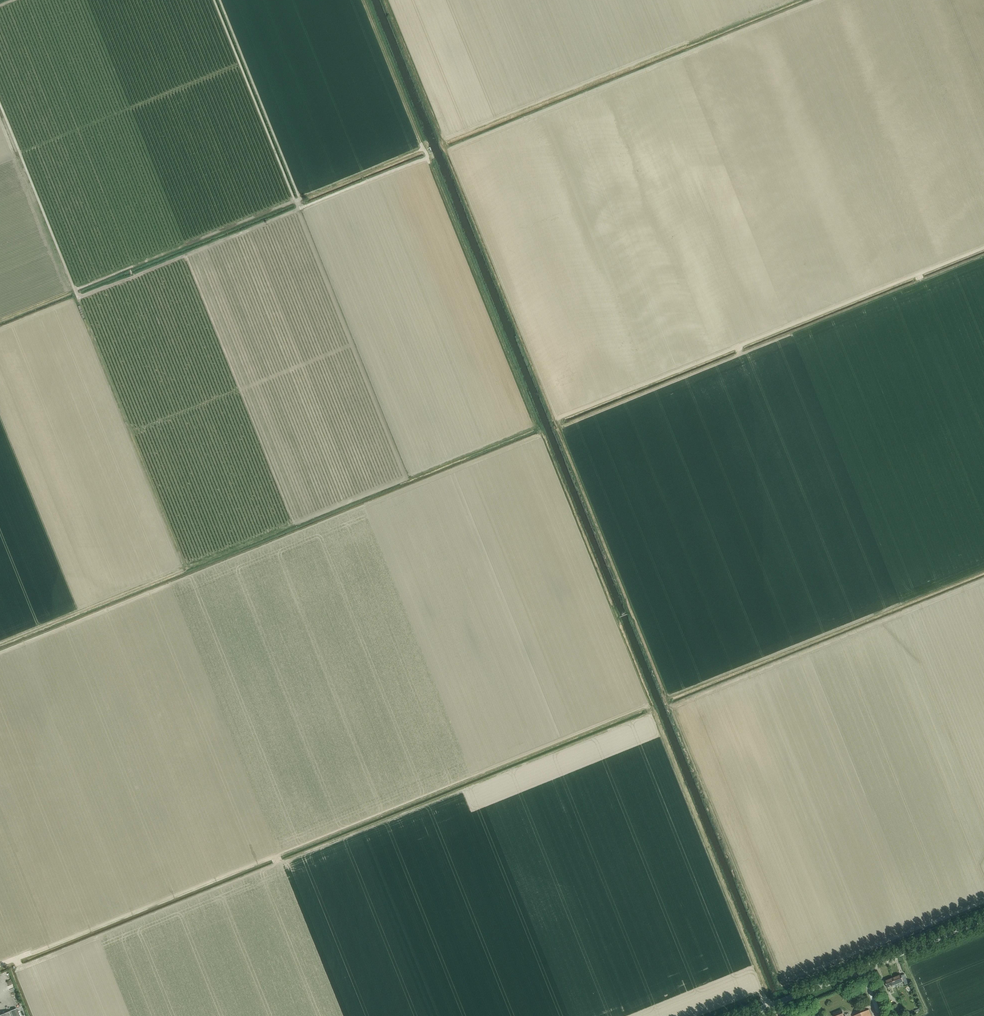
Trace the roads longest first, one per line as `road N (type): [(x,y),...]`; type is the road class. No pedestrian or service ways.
road 1 (unclassified): [(745,1015),(983,920)]

